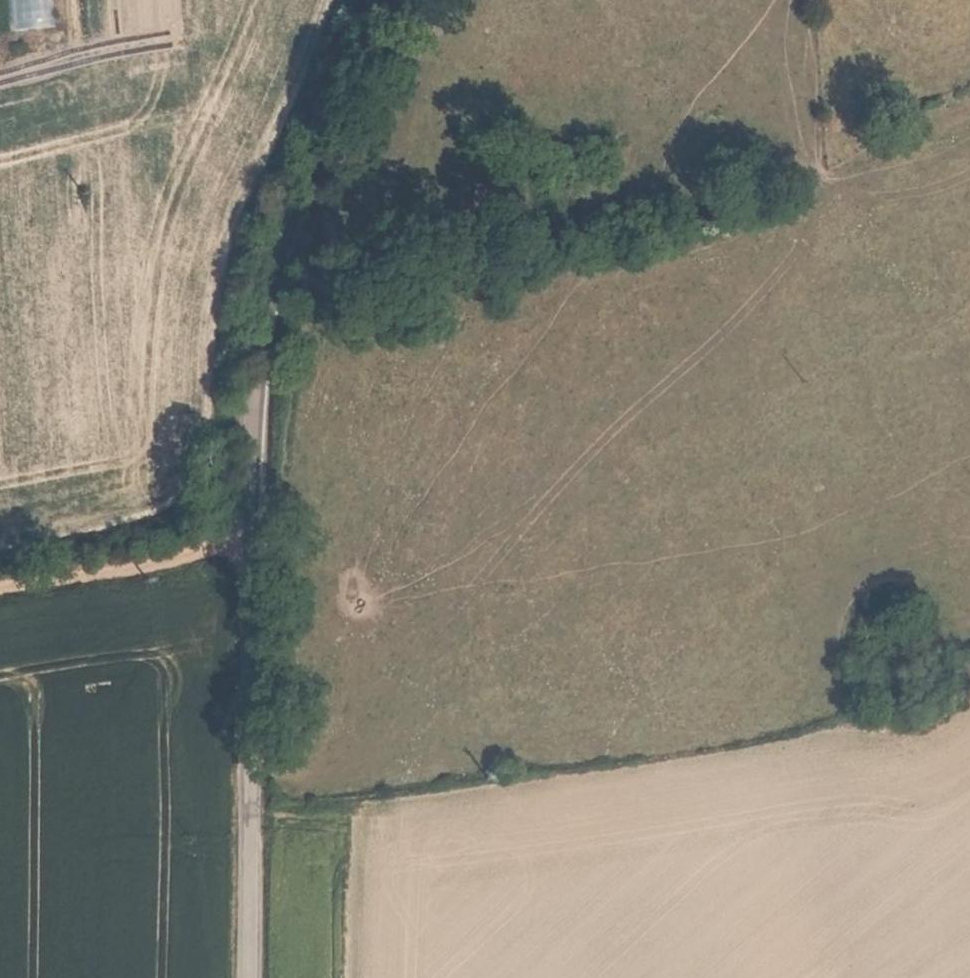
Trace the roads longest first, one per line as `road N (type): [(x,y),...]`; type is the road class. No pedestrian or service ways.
road 1 (tertiary): [(250,977),(259,414),(277,284),(306,171),(371,0)]

